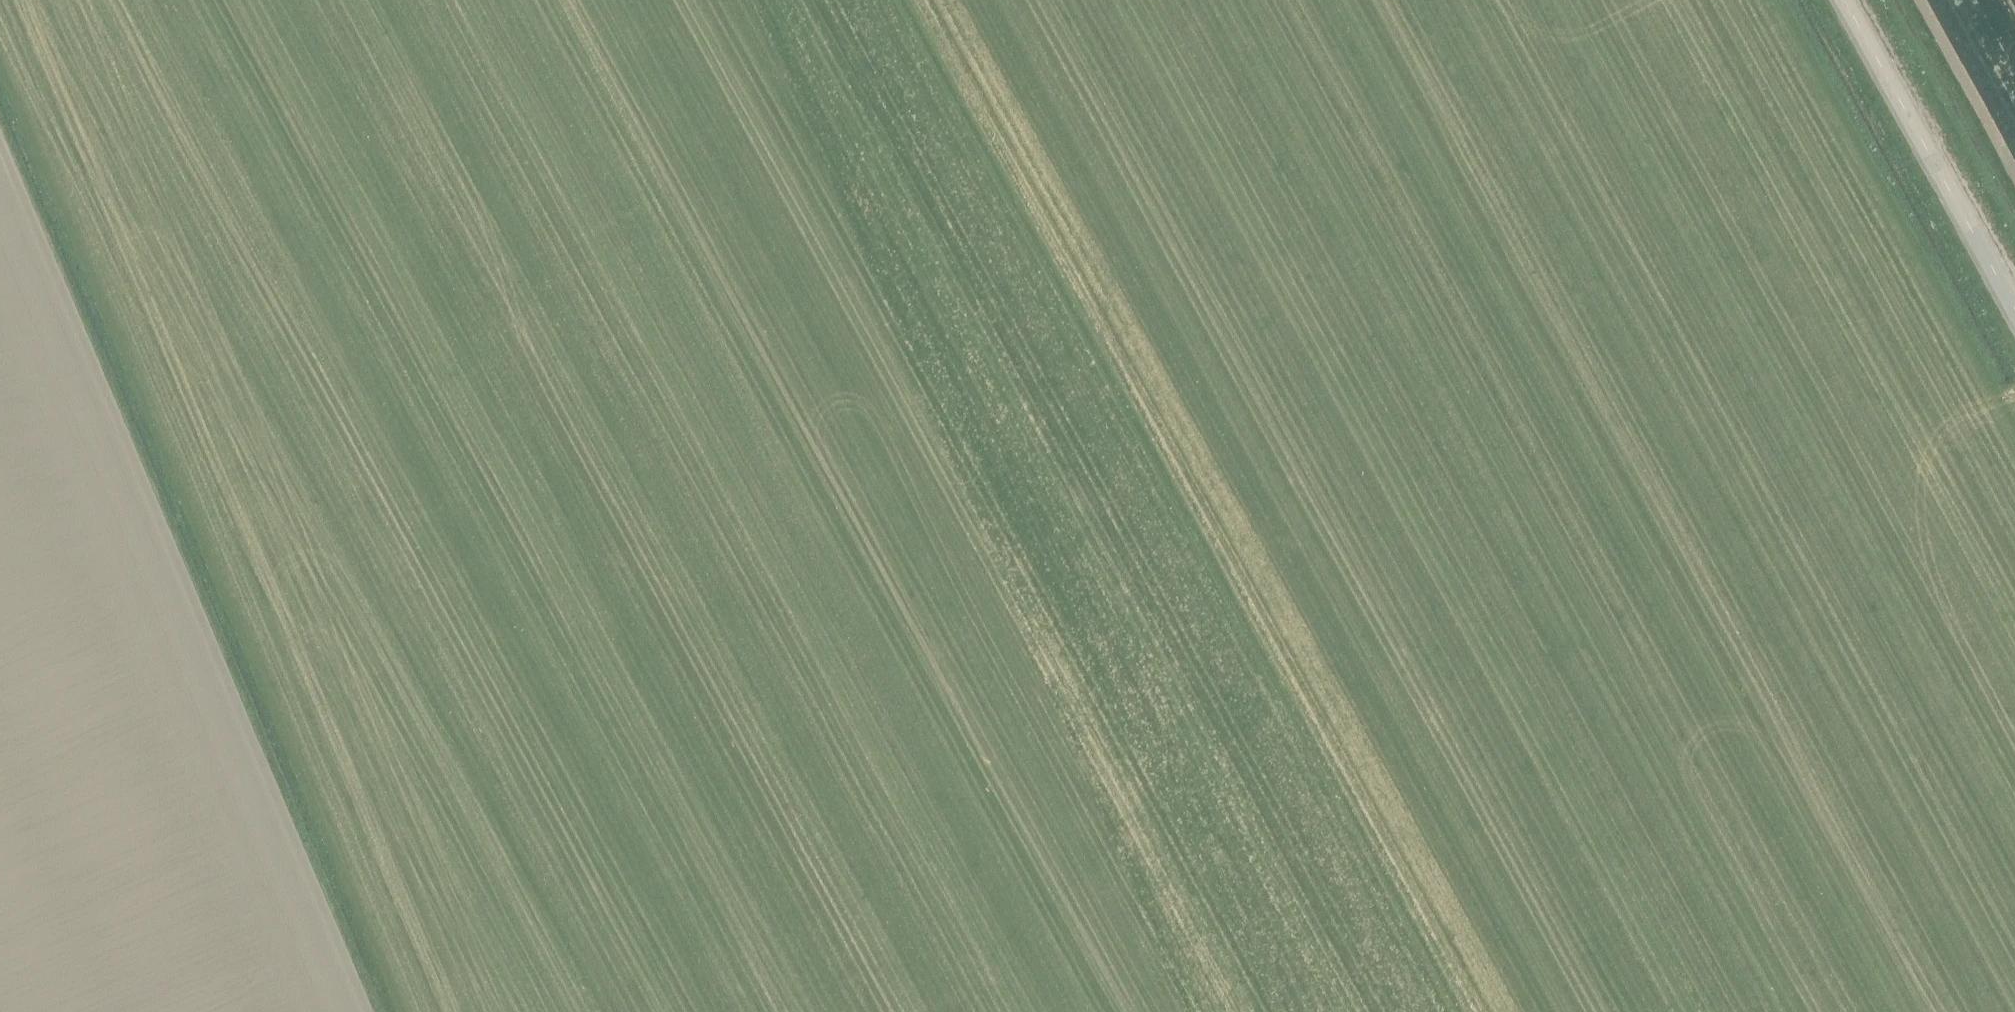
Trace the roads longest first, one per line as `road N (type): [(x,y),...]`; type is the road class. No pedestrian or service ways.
road 1 (tertiary): [(2014,306),(1846,0)]

